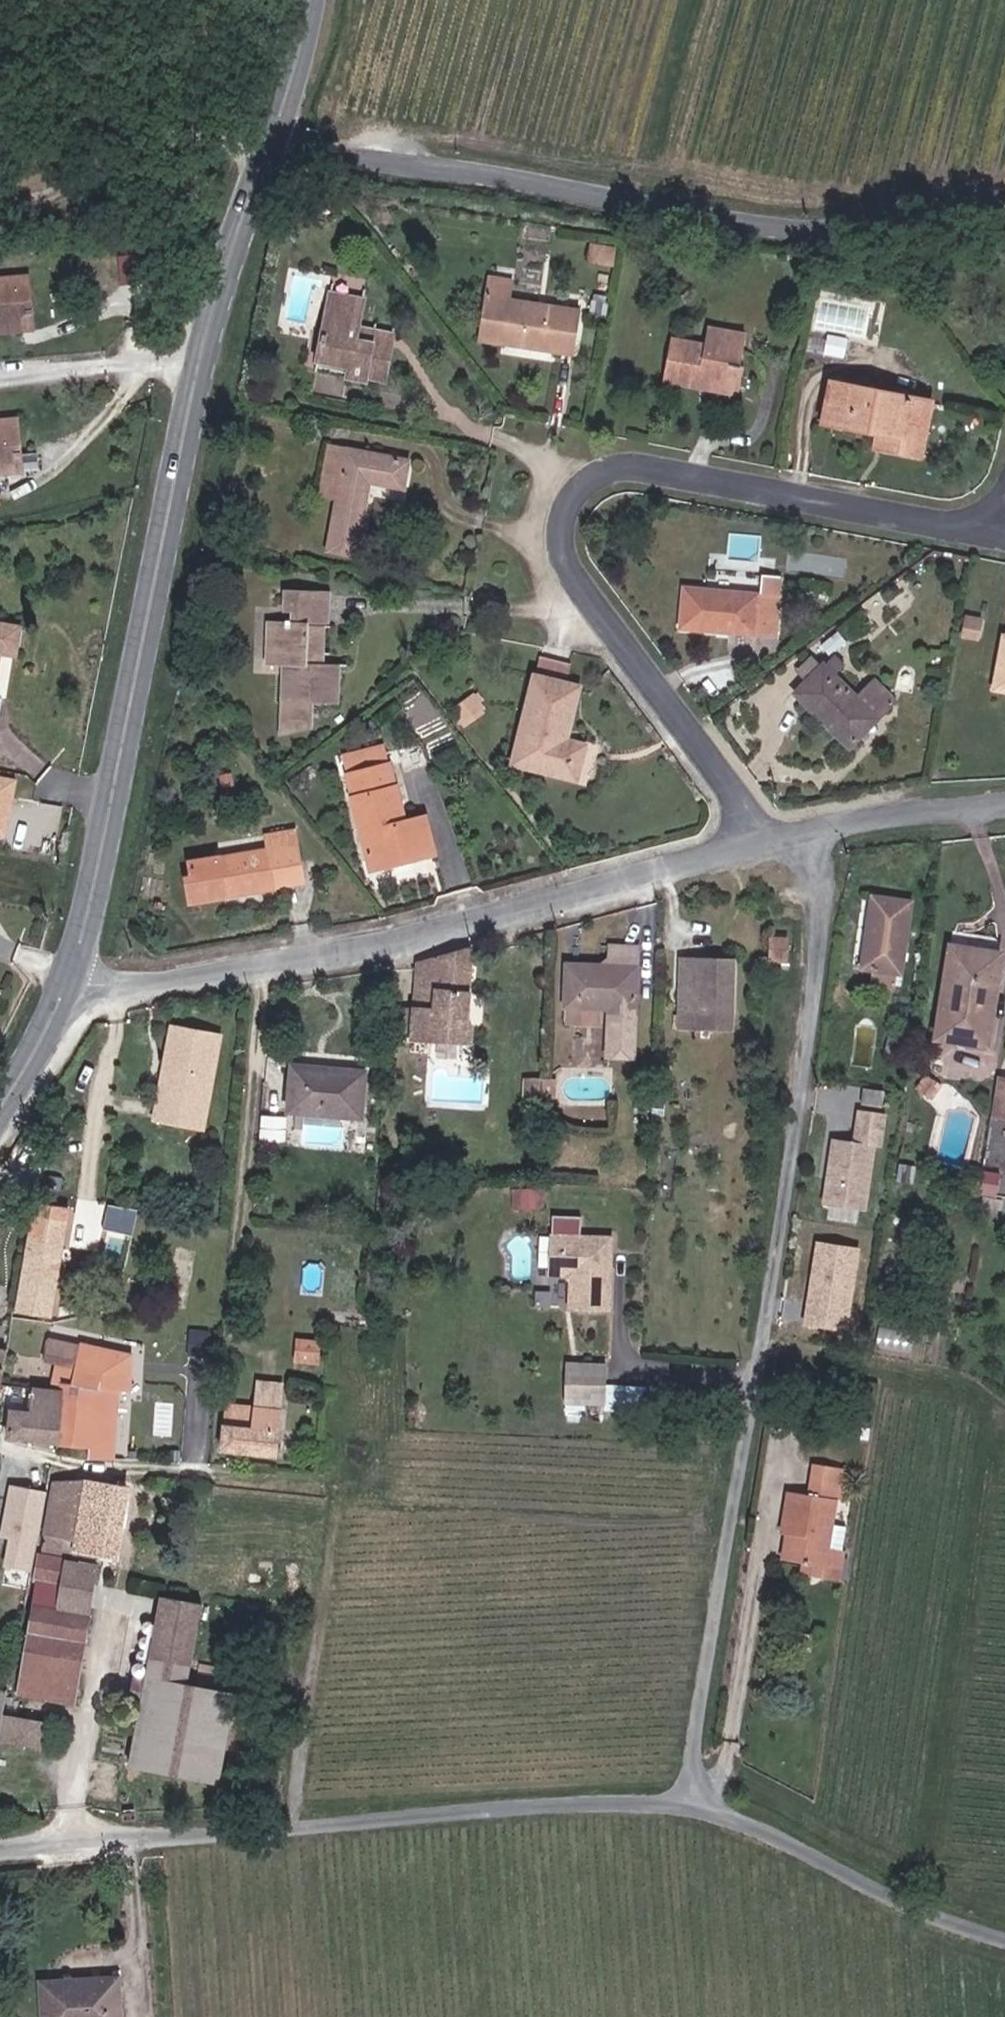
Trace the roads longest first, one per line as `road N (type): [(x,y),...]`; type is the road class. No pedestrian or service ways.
road 1 (residential): [(699,1803),(774,1356),(804,1088),(833,940),(811,867),(768,841)]
road 2 (secondary): [(281,144),(218,334),(70,983)]
road 3 (residential): [(768,841),(583,579),(572,526),(590,489),(621,467),(661,465),(980,531),(1004,526)]
road 4 (residential): [(281,144),(845,235),(1004,221)]
road 5 (unclassified): [(768,841),(398,936),(133,984),(70,983)]
road 6 (unclassified): [(699,1803),(408,1811),(0,1851)]
road 7 (unclassified): [(1004,1943),(699,1803)]
road 8 (unclassified): [(1004,805),(853,817),(768,841)]
road 9 (secondary): [(323,0),(281,144)]
road 10 (secondary): [(70,983),(0,1106)]

